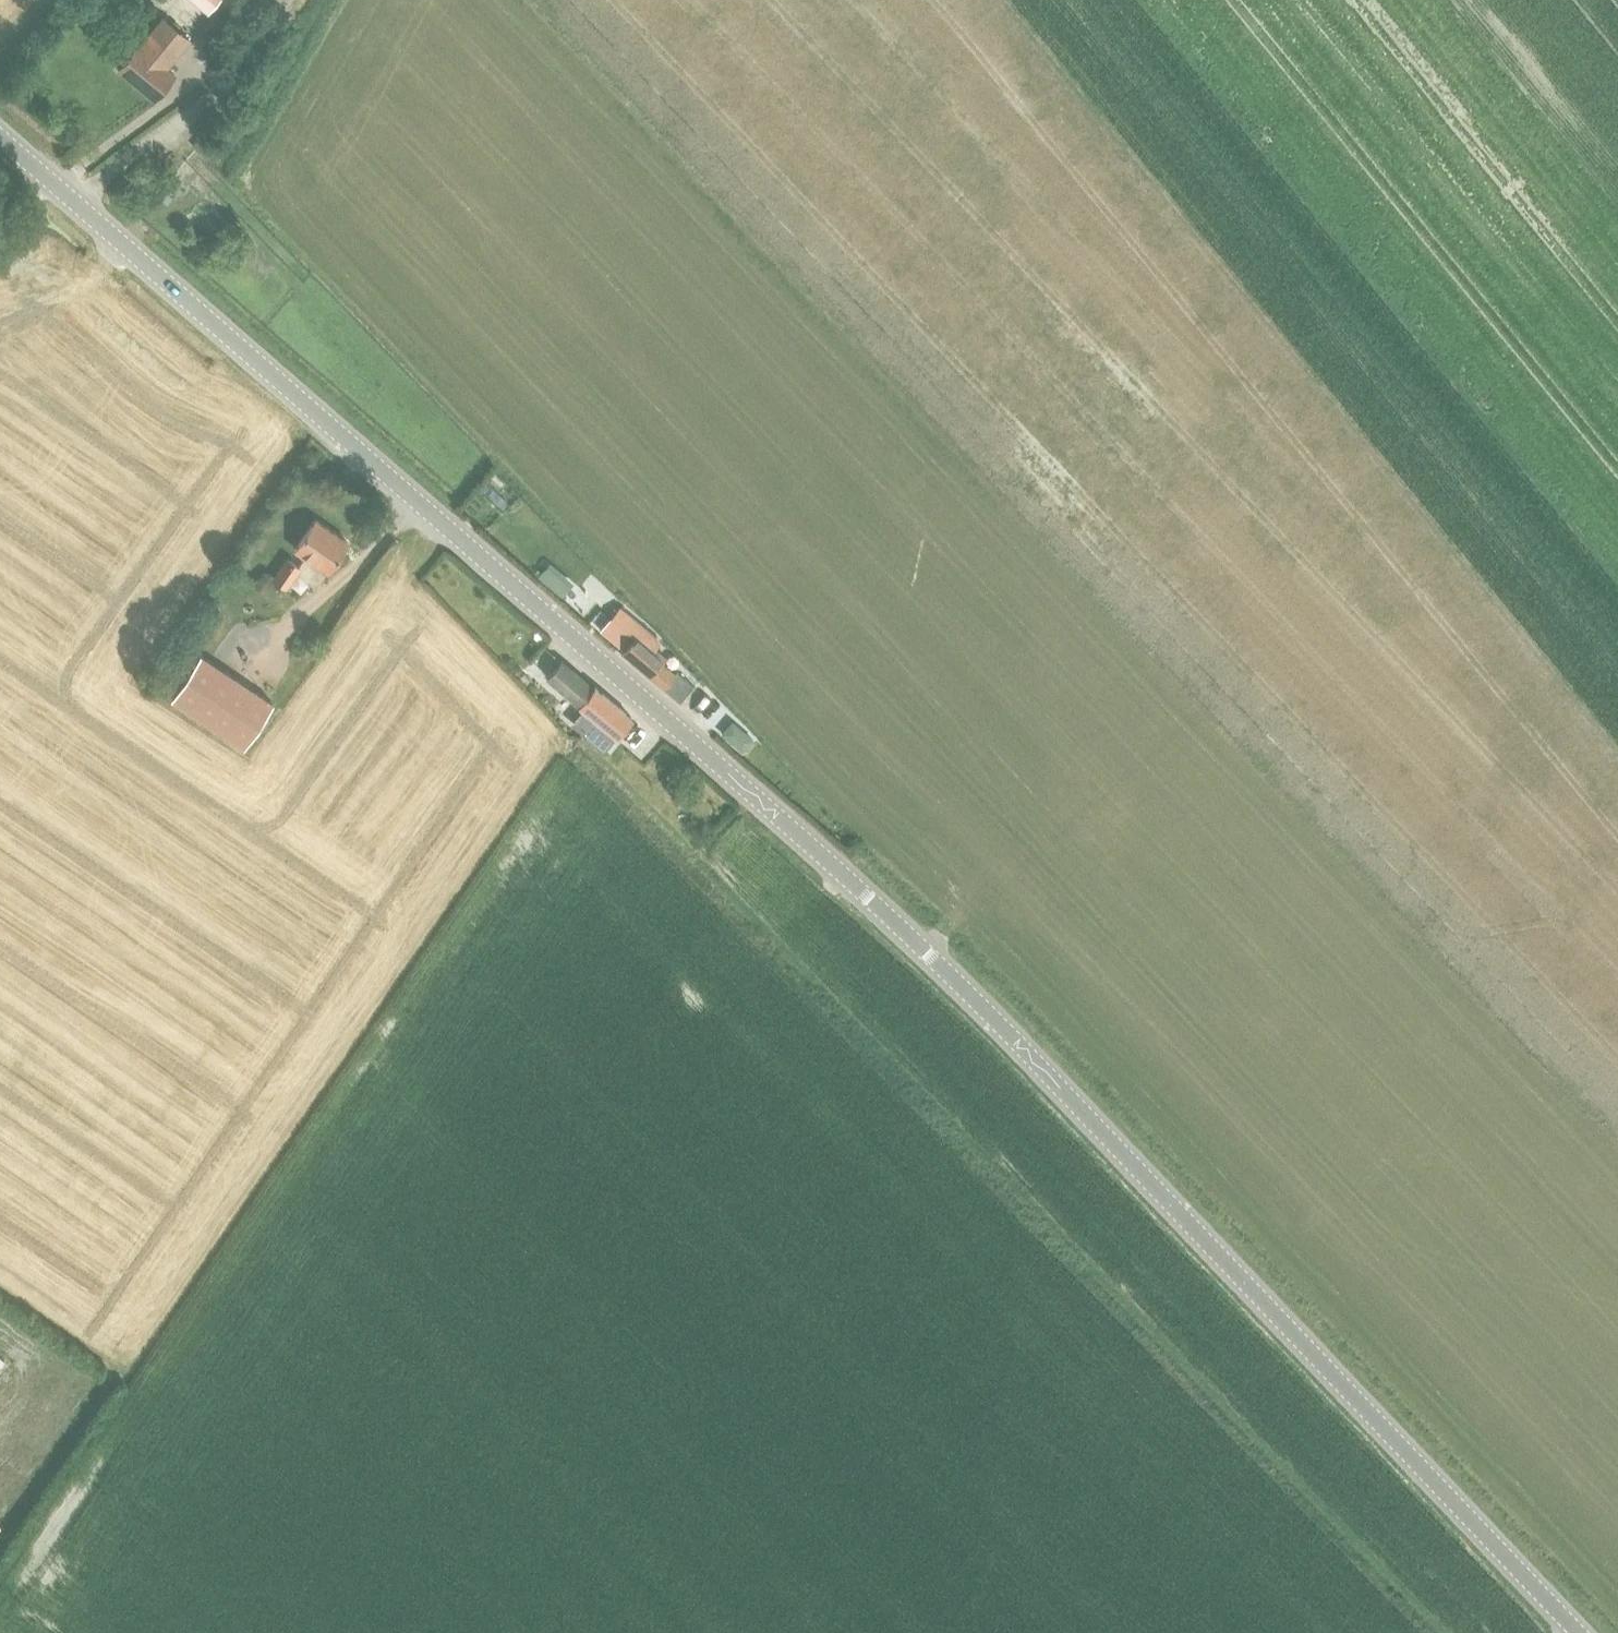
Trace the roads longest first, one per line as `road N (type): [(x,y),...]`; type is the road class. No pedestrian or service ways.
road 1 (secondary): [(1580,1632),(930,956),(0,138)]

